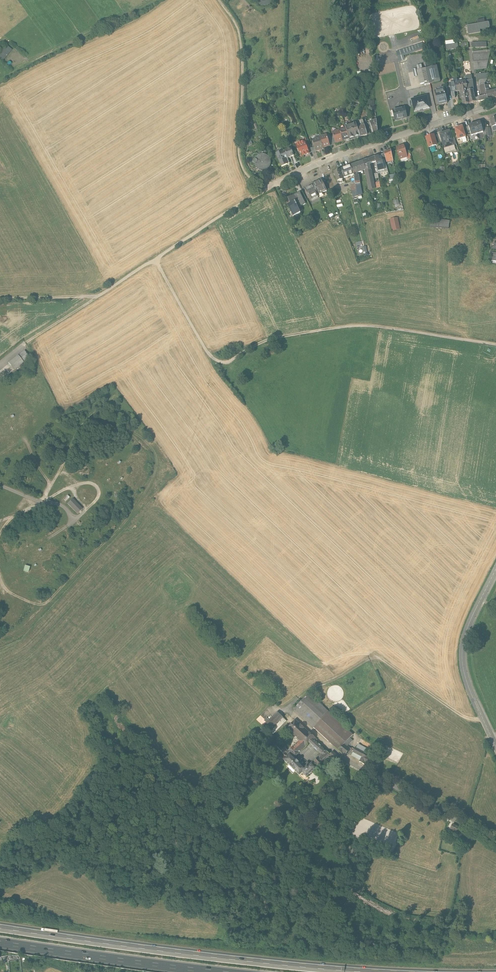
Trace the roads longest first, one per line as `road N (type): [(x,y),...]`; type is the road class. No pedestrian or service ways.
road 1 (track): [(42,503),(89,420),(132,430),(157,455),(154,477),(129,519),(49,602),(19,599),(0,580)]
road 2 (track): [(154,260),(220,361),(277,337),(357,326),(495,345)]
road 3 (track): [(0,890),(53,860),(94,878),(136,872),(207,818),(297,714)]
road 4 (motorway): [(357,971),(0,928)]
road 5 (track): [(220,0),(240,41),(240,161),(250,177),(271,186),(154,260)]
road 6 (track): [(486,739),(378,658),(305,691),(290,710)]
road 7 (residential): [(271,186),(342,153),(495,103)]
road 8 (motorway): [(0,941),(230,971)]
road 9 (track): [(0,87),(166,0)]
road 10 (unclassified): [(495,743),(465,664),(470,629),(495,573)]
road 11 (track): [(495,736),(408,762),(359,742),(344,759)]
road 12 (track): [(150,0),(12,72)]

